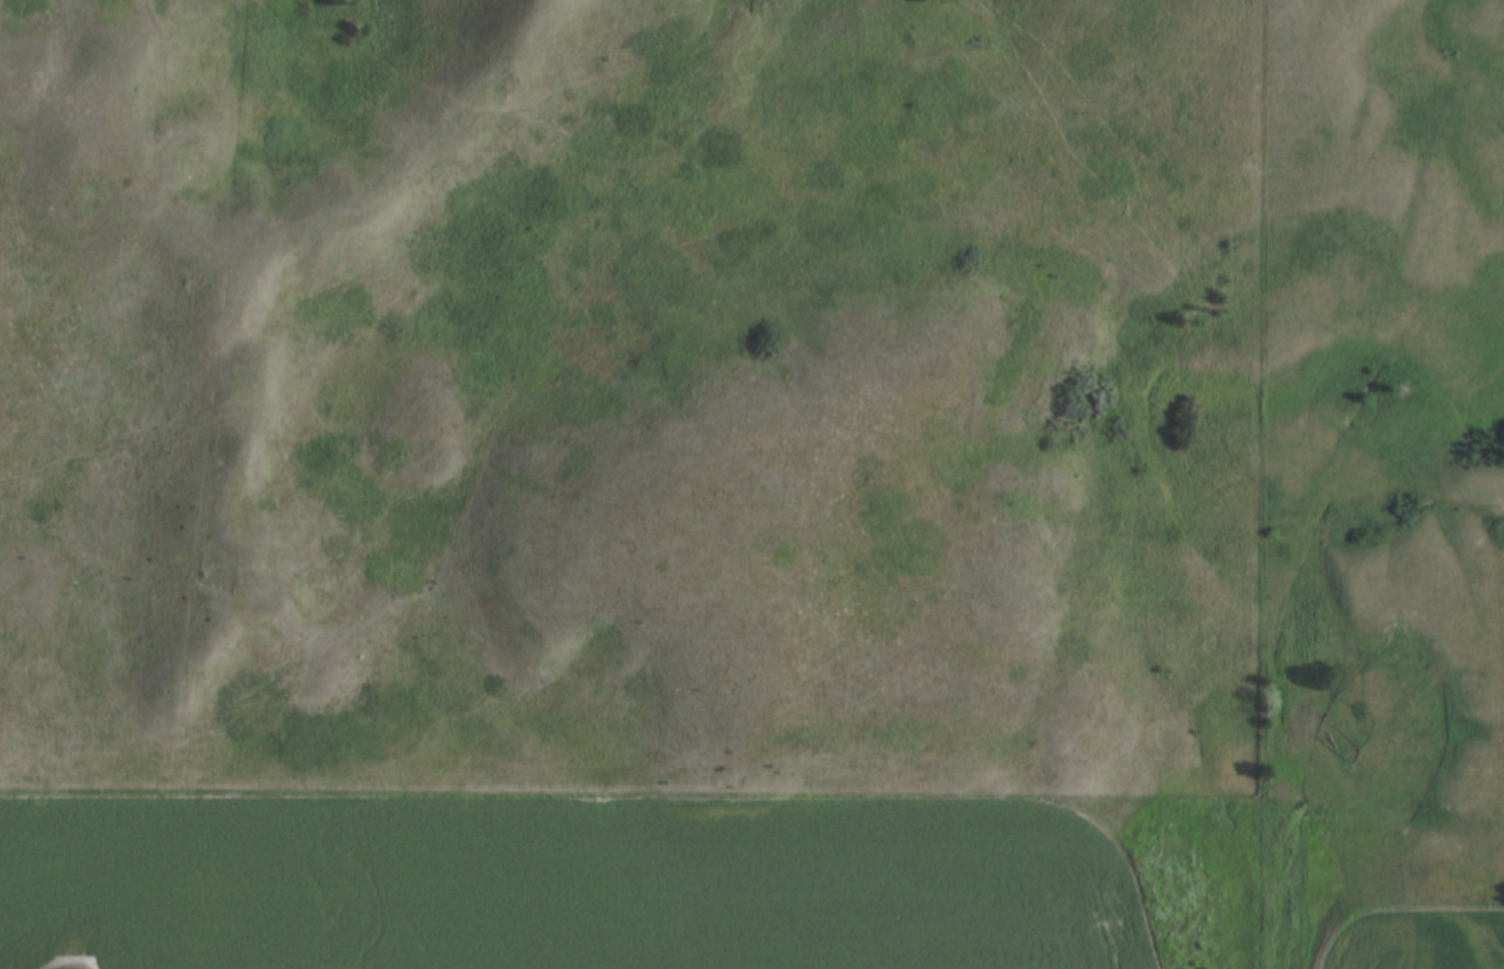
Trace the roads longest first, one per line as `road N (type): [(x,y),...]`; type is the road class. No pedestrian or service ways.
road 1 (track): [(1503,557),(1494,563),(1499,665),(1489,775),(1461,818),(1359,889),(1325,937),(1320,968)]

